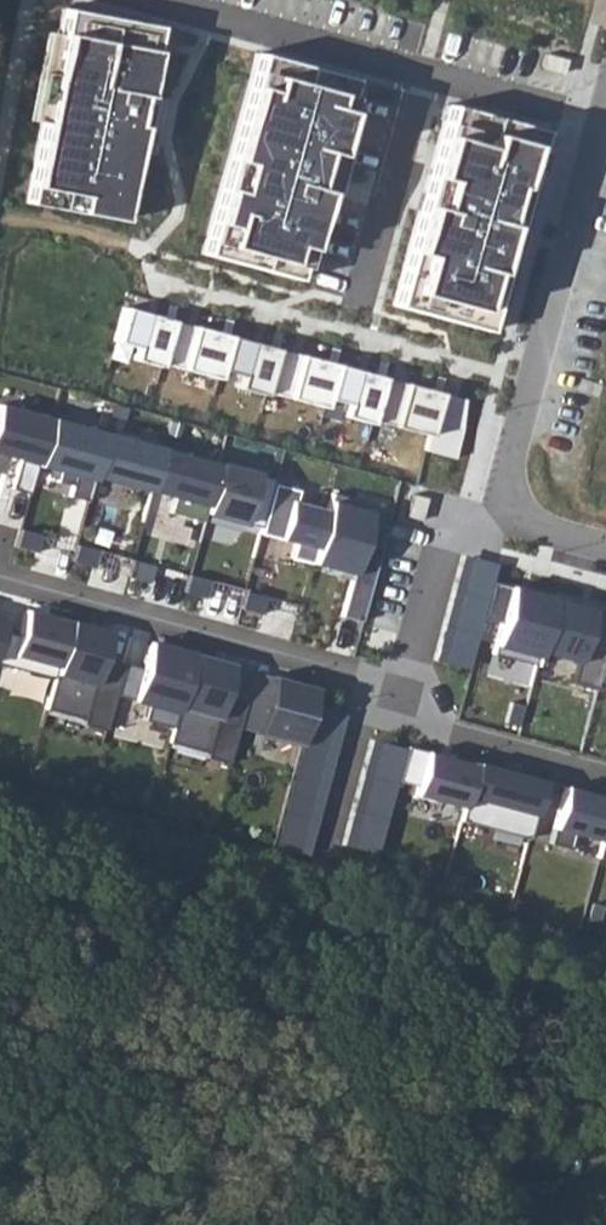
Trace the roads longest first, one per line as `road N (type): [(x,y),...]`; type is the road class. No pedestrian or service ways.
road 1 (residential): [(147,0),(604,122)]
road 2 (residential): [(0,580),(400,687)]
road 3 (residential): [(494,514),(604,122)]
road 4 (residential): [(392,717),(605,771)]
road 5 (residential): [(400,687),(445,528),(494,514)]
road 6 (residential): [(327,852),(360,729),(392,717)]

